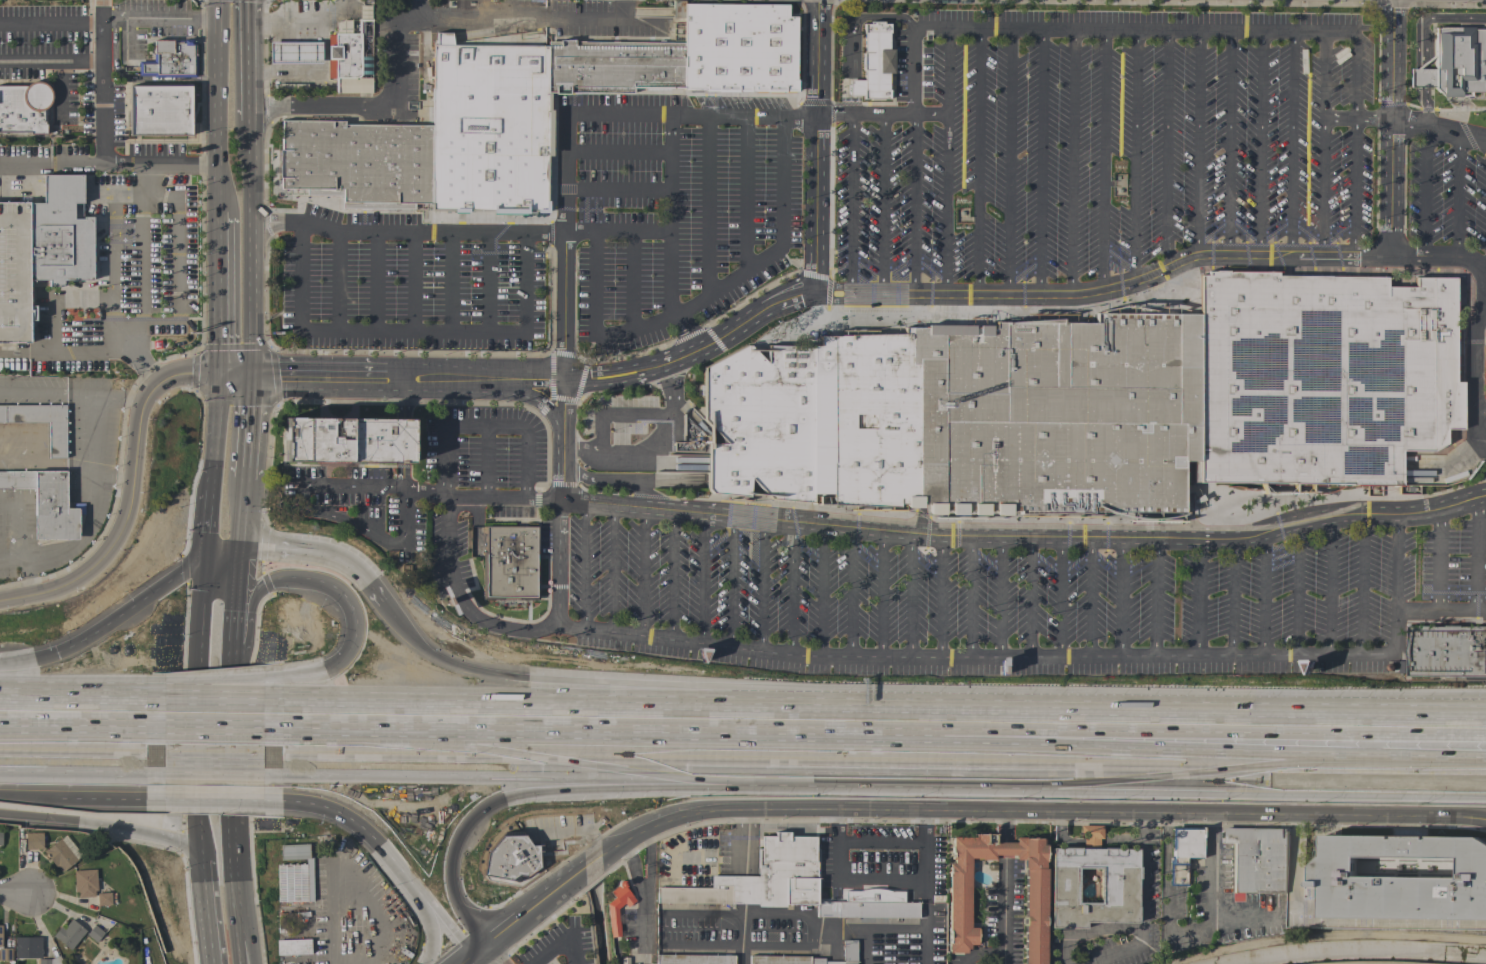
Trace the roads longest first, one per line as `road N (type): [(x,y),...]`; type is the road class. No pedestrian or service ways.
road 1 (tertiary): [(488,946),(604,856),(653,827),(701,812),(1485,820)]
road 2 (motorway): [(979,722),(264,714)]
road 3 (motorway): [(784,760),(1435,769)]
road 4 (motorway): [(979,722),(513,675),(455,654),(374,592)]
road 5 (motorway): [(265,754),(784,760)]
road 6 (motorway): [(488,946),(460,907),(453,856),(468,821),(506,793),(784,760)]
road 7 (secondary): [(206,558),(201,815),(211,963)]
road 8 (tertiary): [(0,601),(88,574),(112,549),(128,514),(149,393),(170,377),(251,374)]
road 9 (residential): [(815,298),(819,0)]
road 10 (motorway): [(0,800),(81,802),(134,825),(190,963)]
road 11 (motorway): [(1258,727),(979,722)]
road 12 (residential): [(1389,257),(1391,0)]
road 13 (secondary): [(251,374),(249,120)]
road 14 (motorway): [(1485,705),(1258,727)]
road 15 (motorway): [(1485,733),(1258,727)]
road 16 (secondary): [(220,0),(218,212)]
road 17 (motorway): [(212,489),(196,548),(181,570),(96,641)]
road 18 (motorway): [(0,788),(165,790)]
road 19 (motorway): [(0,751),(164,753)]
road 20 (secondary): [(218,212),(218,374)]
road 21 (secondary): [(201,809),(216,845),(224,963)]
road 22 (secondary): [(232,816),(229,670)]
road 23 (motorway): [(357,619),(353,662),(335,677),(264,696)]
road 24 (motorway): [(265,791),(342,804),(379,844)]
road 25 (secondary): [(249,120),(247,0)]

